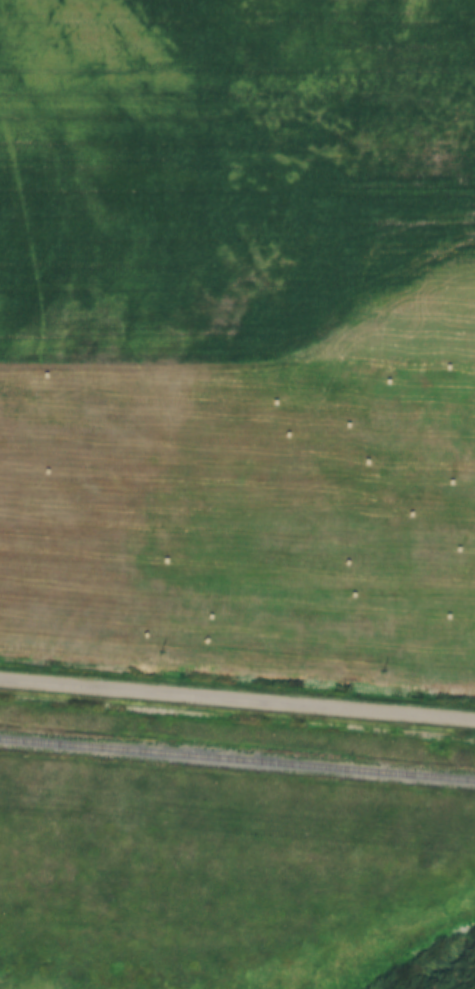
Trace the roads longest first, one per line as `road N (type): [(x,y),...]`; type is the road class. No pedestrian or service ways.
road 1 (residential): [(474,720),(0,681)]

